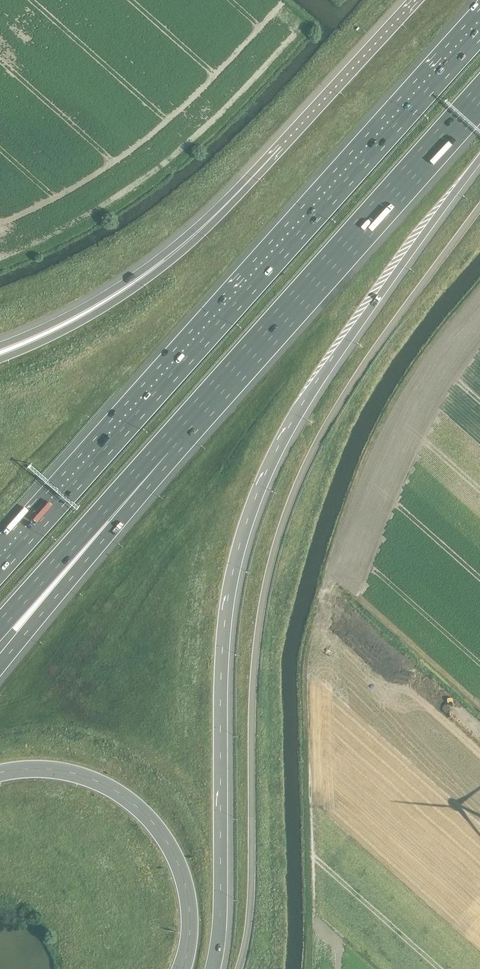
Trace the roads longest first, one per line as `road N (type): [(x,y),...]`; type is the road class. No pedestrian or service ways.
road 1 (motorway): [(217,968),(224,909),(221,674),(244,537),(314,389),(479,160)]
road 2 (motorway): [(479,22),(0,558)]
road 3 (motorway): [(416,0),(178,249),(105,302),(0,353)]
road 4 (motorway): [(166,451),(479,97)]
road 5 (motorway): [(0,772),(71,772),(103,784),(150,819),(185,878),(192,924),(184,968)]
road 6 (motorway): [(0,665),(166,451)]
road 7 (motorway): [(0,625),(166,451)]

